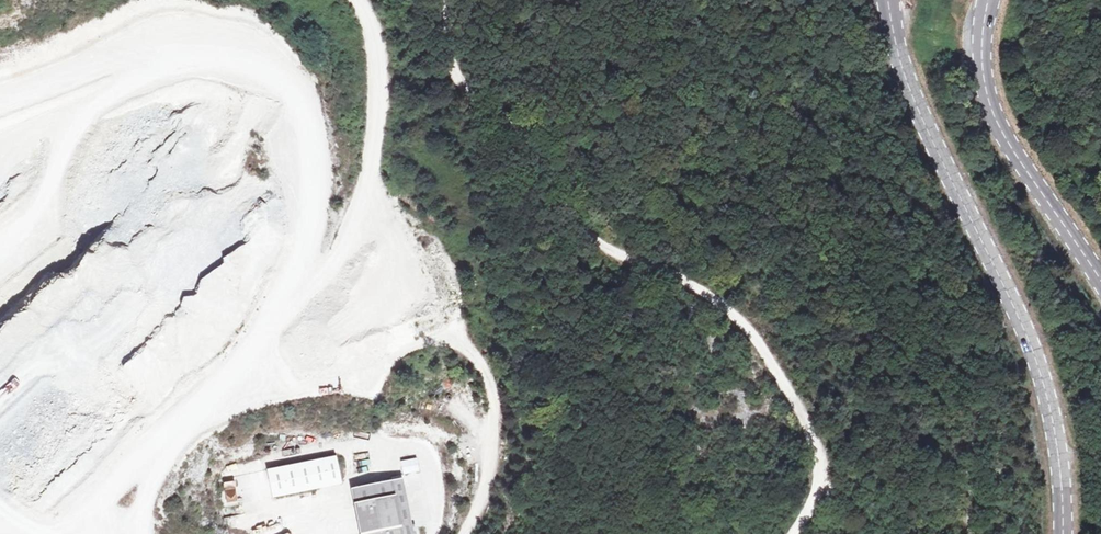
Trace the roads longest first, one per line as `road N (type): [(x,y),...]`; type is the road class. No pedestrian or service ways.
road 1 (track): [(793,533),(824,474),(826,454),(808,416),(748,329),(718,303),(575,227),(535,155),(468,93),(445,0)]
road 2 (track): [(109,533),(161,457),(249,391),(321,295),(360,204),(375,137),(371,39),(355,0)]
road 3 (secondary): [(888,0),(907,81),(1035,357),(1055,438),(1061,533)]
road 4 (track): [(461,533),(493,457),(493,395),(482,370),(469,352),(321,295)]
road 5 (secondary): [(1100,289),(997,124),(982,69),(989,0)]

